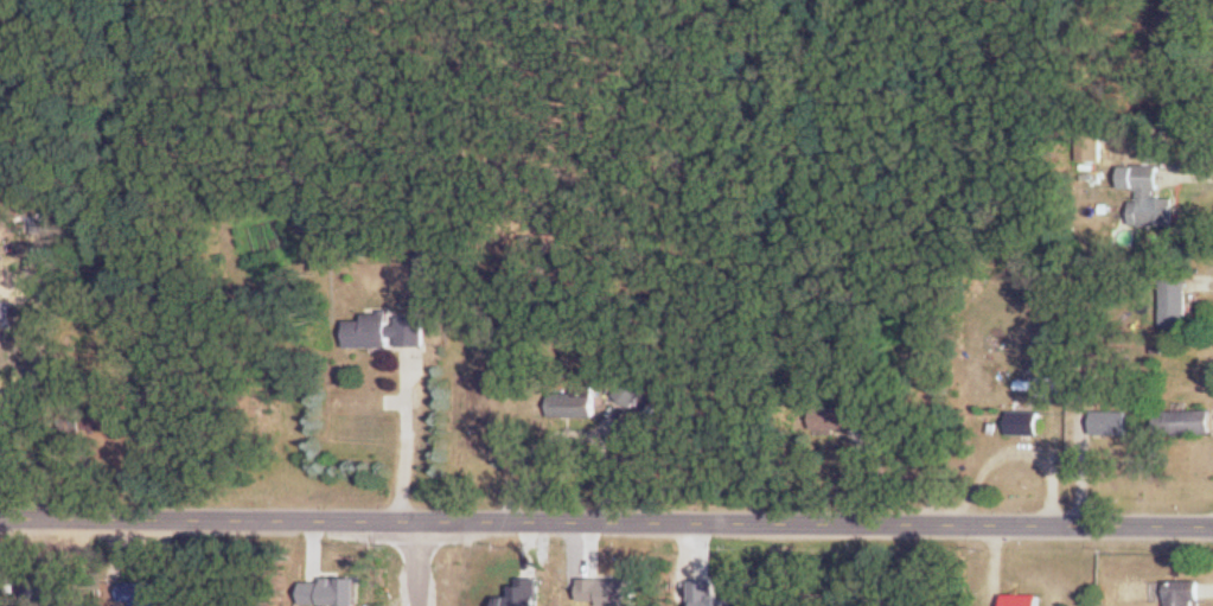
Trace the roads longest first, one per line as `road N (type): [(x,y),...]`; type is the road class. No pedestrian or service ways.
road 1 (residential): [(0,515),(1212,527)]

